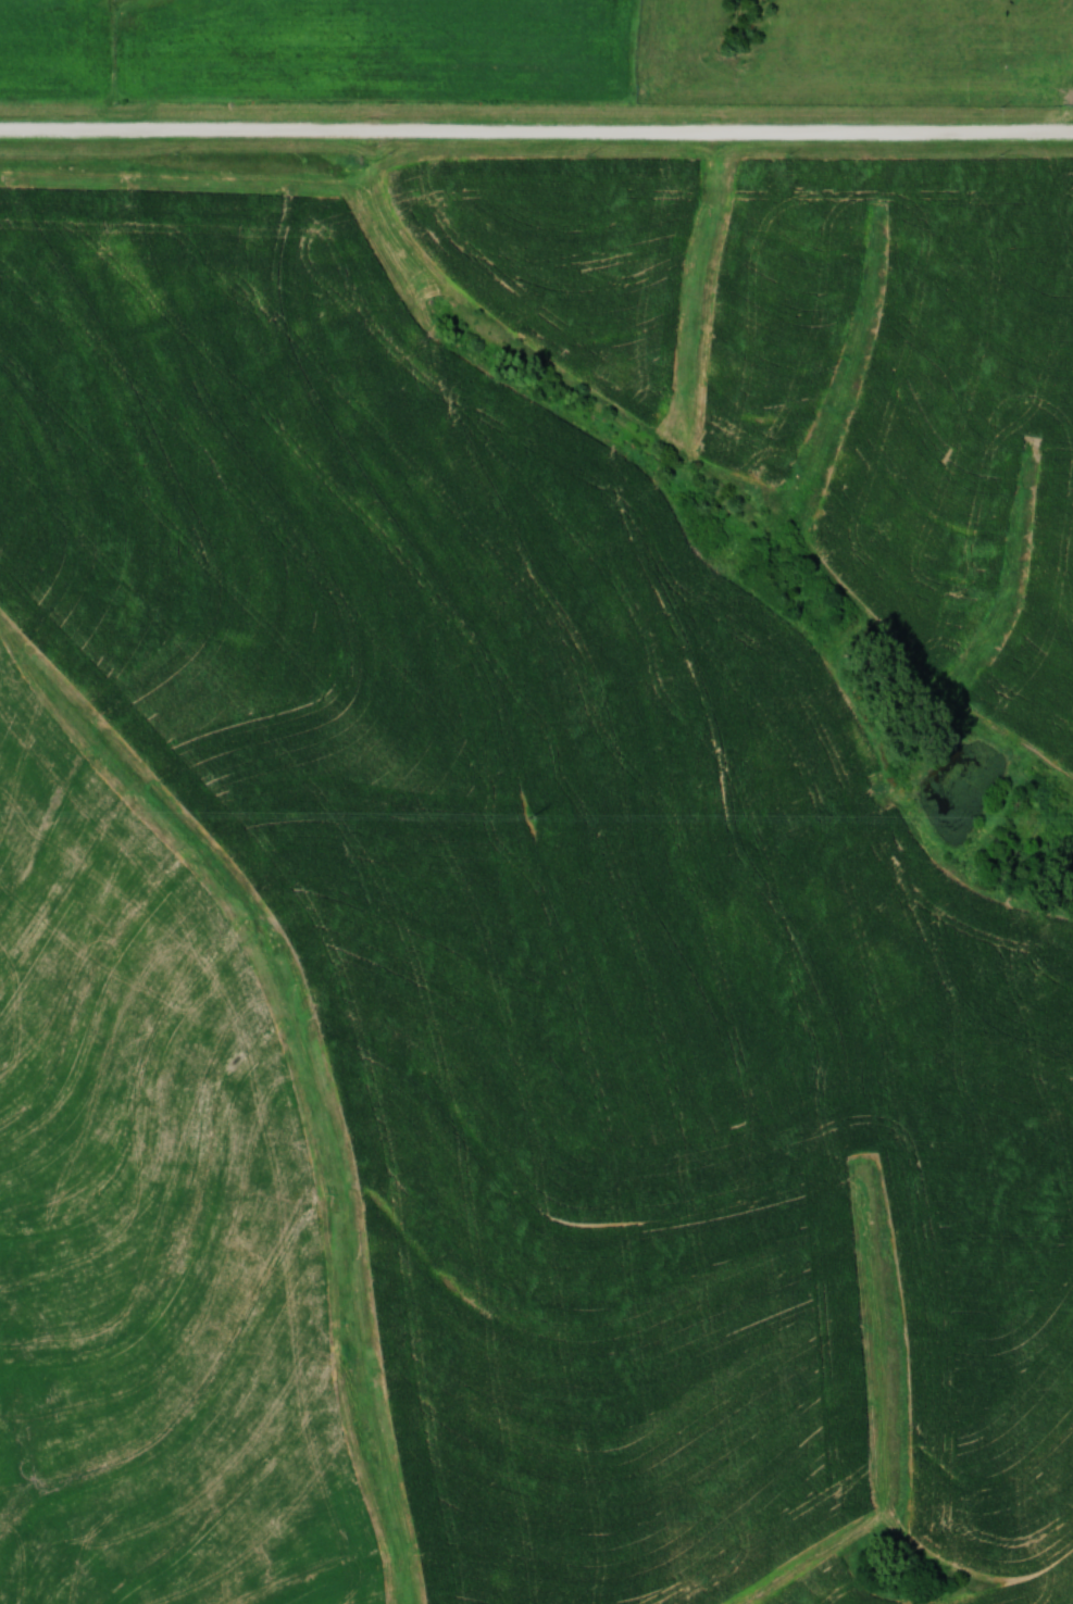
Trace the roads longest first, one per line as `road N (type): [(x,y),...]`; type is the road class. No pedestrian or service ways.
road 1 (residential): [(1072,126),(0,125)]

